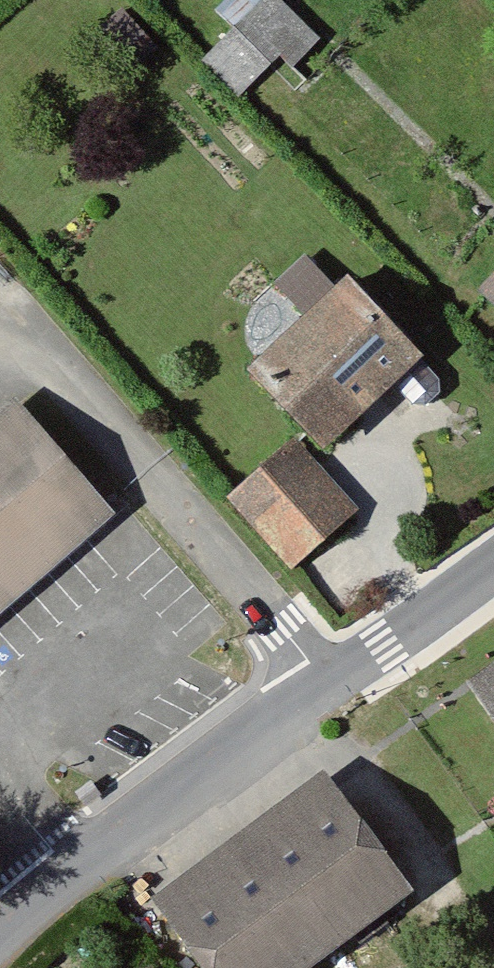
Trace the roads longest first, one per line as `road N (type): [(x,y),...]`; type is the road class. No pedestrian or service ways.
road 1 (unclassified): [(493,570),(207,766),(0,935)]

